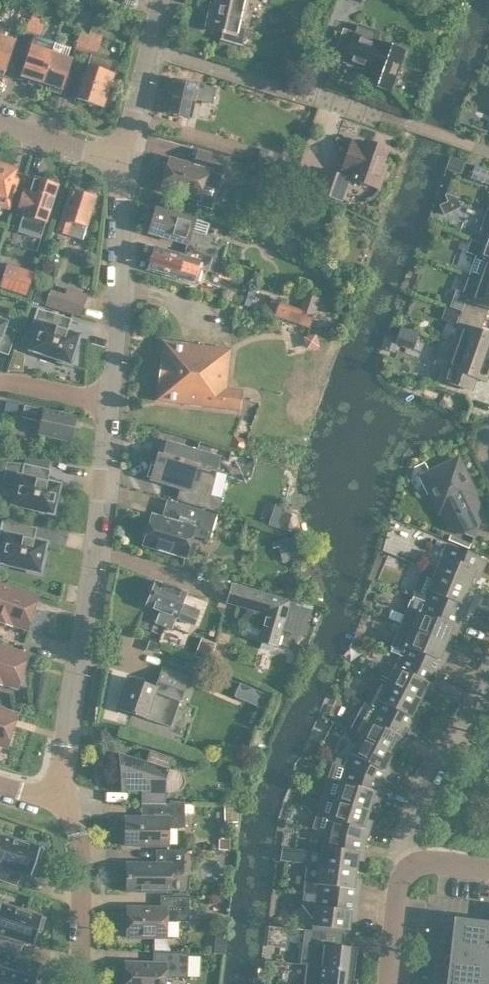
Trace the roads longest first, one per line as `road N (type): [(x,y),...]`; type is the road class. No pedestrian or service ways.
road 1 (residential): [(78,815),(76,704),(108,402),(117,160)]
road 2 (residential): [(488,153),(151,49)]
road 3 (residential): [(394,875),(407,814),(488,652)]
road 4 (residential): [(74,983),(78,815)]
road 5 (residential): [(0,121),(117,160)]

